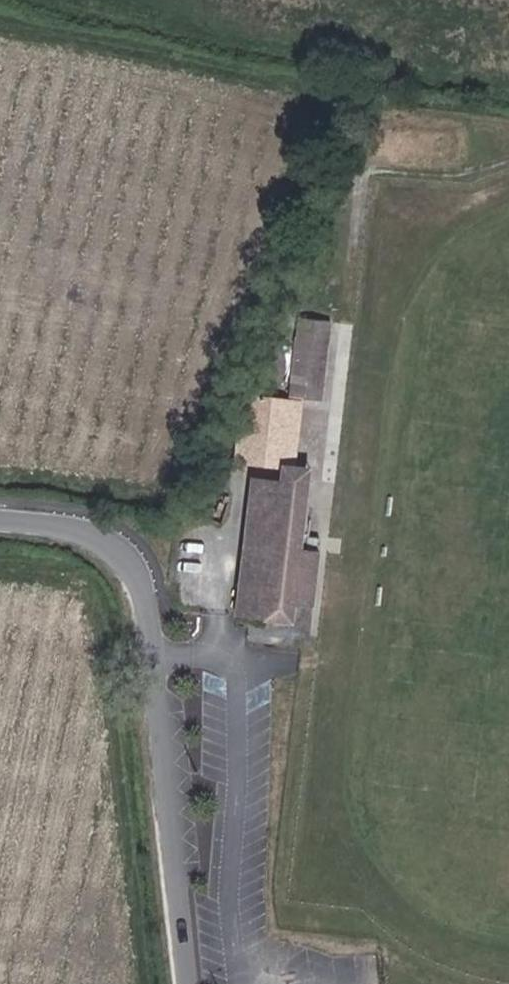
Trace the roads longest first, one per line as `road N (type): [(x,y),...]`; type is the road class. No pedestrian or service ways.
road 1 (unclassified): [(124,555),(147,615),(187,983)]
road 2 (unclassified): [(124,555),(69,531),(0,523)]

